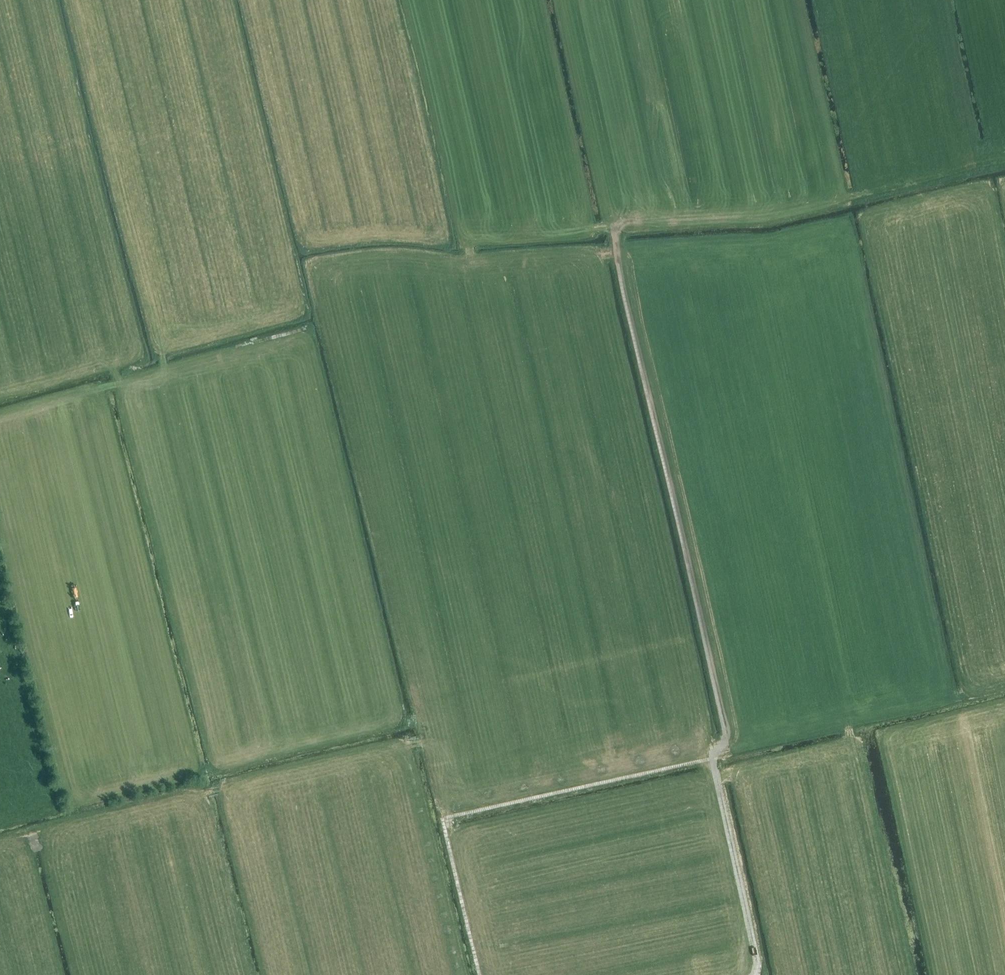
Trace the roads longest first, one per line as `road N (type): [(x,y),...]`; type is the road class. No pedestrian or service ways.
road 1 (track): [(613,230),(726,737),(714,758),(756,974)]

